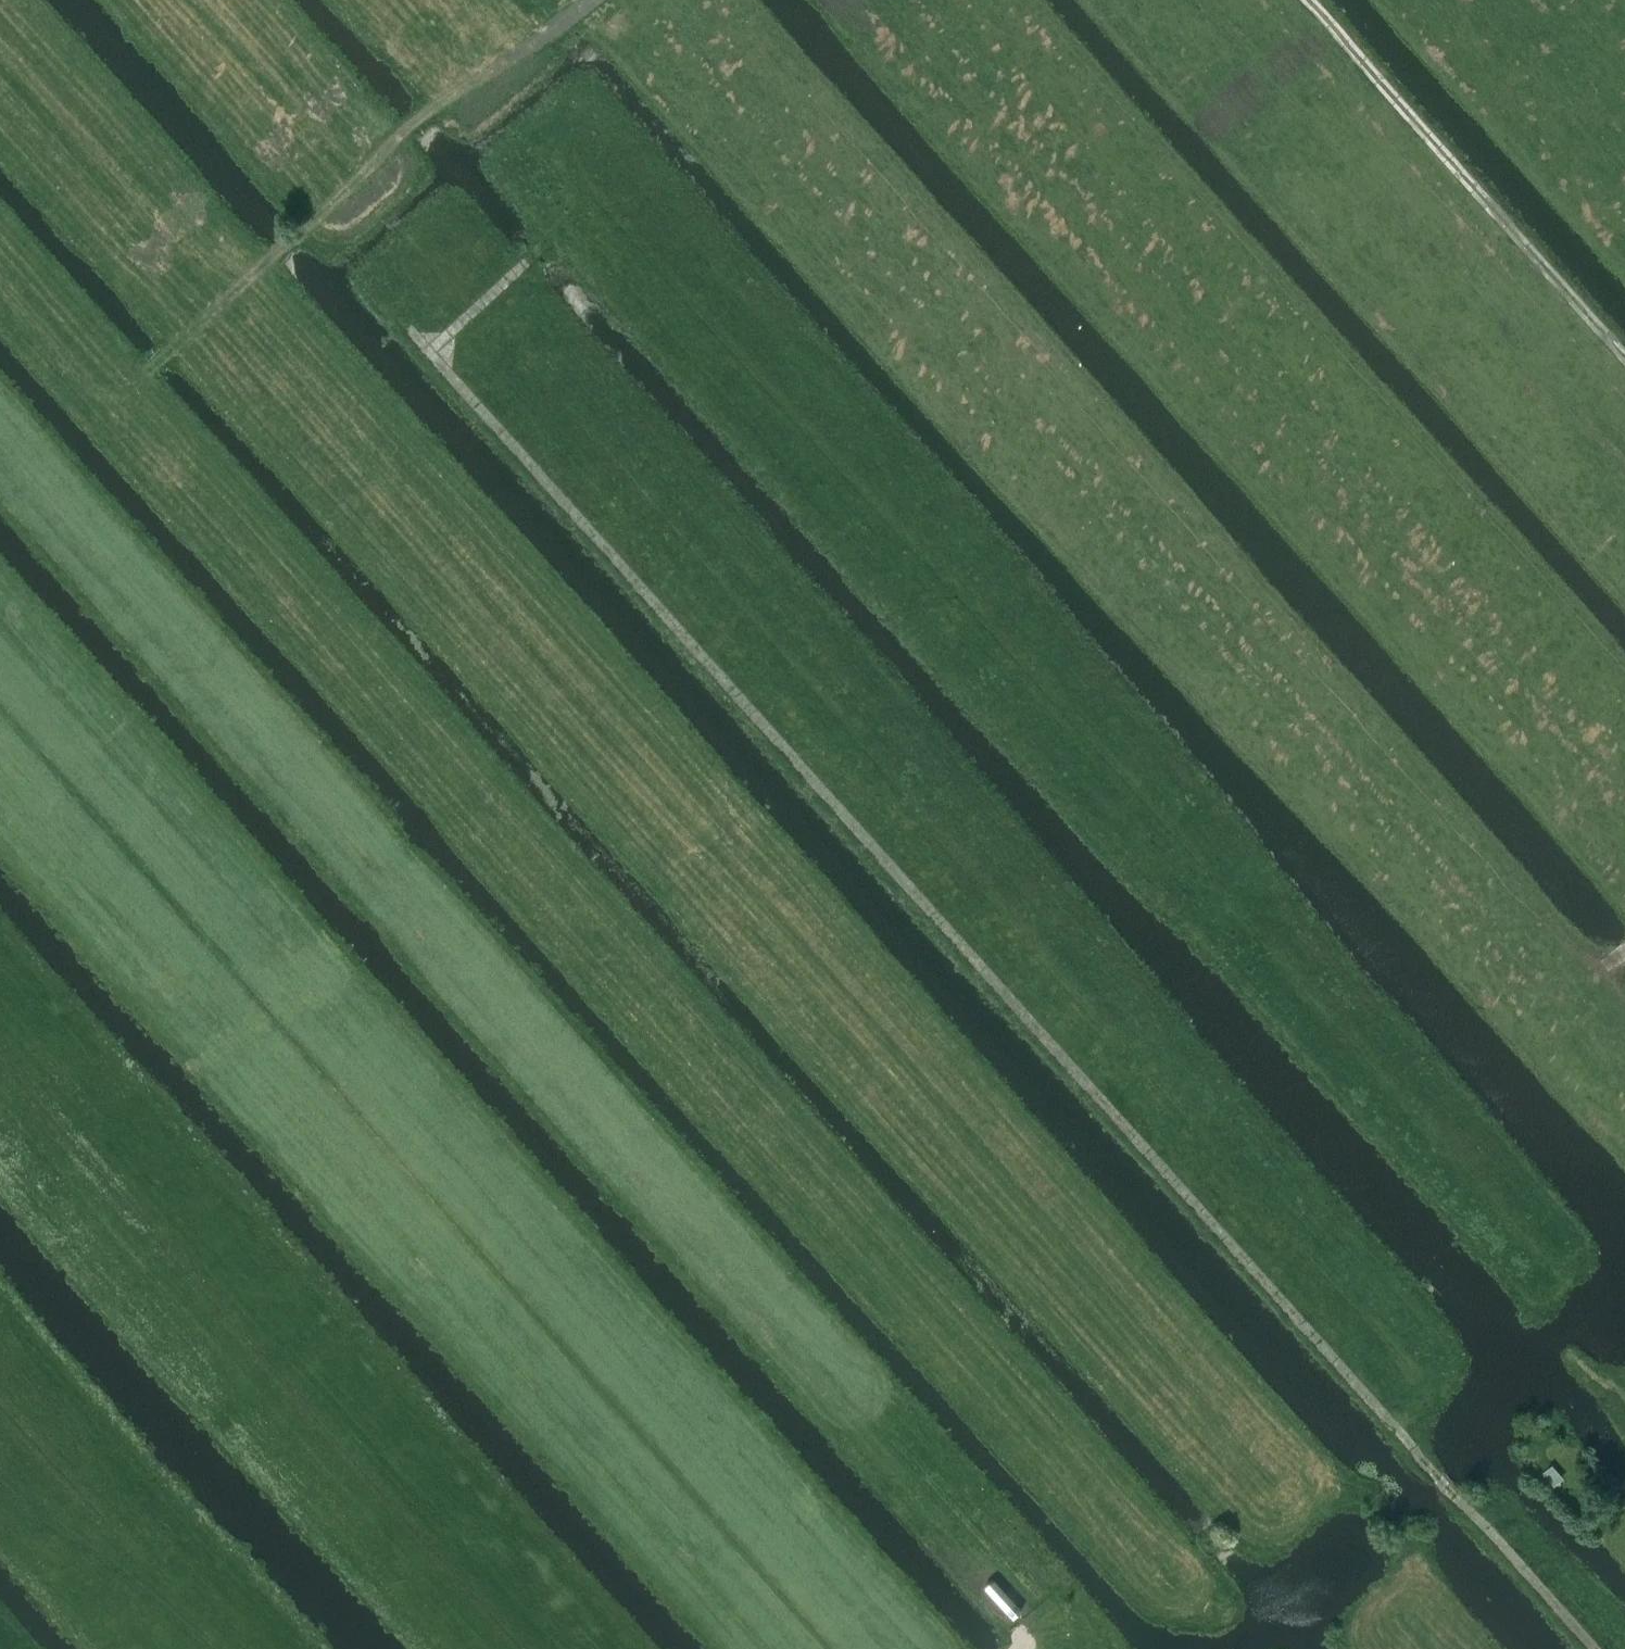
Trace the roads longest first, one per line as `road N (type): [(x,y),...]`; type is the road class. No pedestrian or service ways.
road 1 (track): [(593,0),(423,115),(149,368)]
road 2 (track): [(1624,355),(1310,0)]

